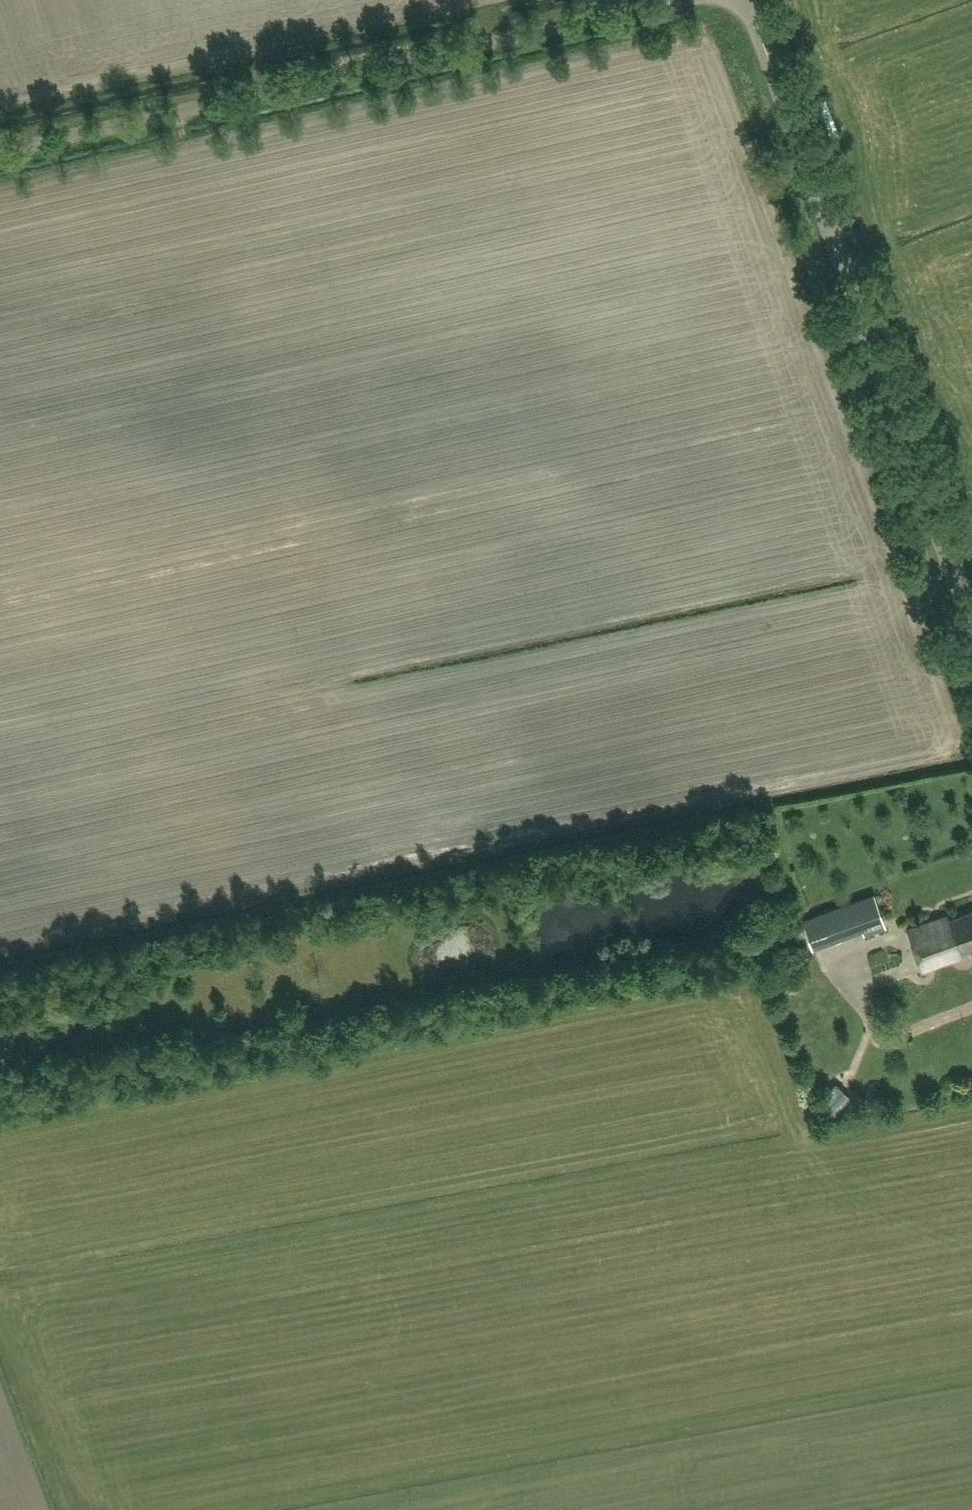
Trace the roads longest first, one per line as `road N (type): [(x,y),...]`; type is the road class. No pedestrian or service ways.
road 1 (unclassified): [(0,157),(696,0)]
road 2 (unclassified): [(971,609),(757,0)]

